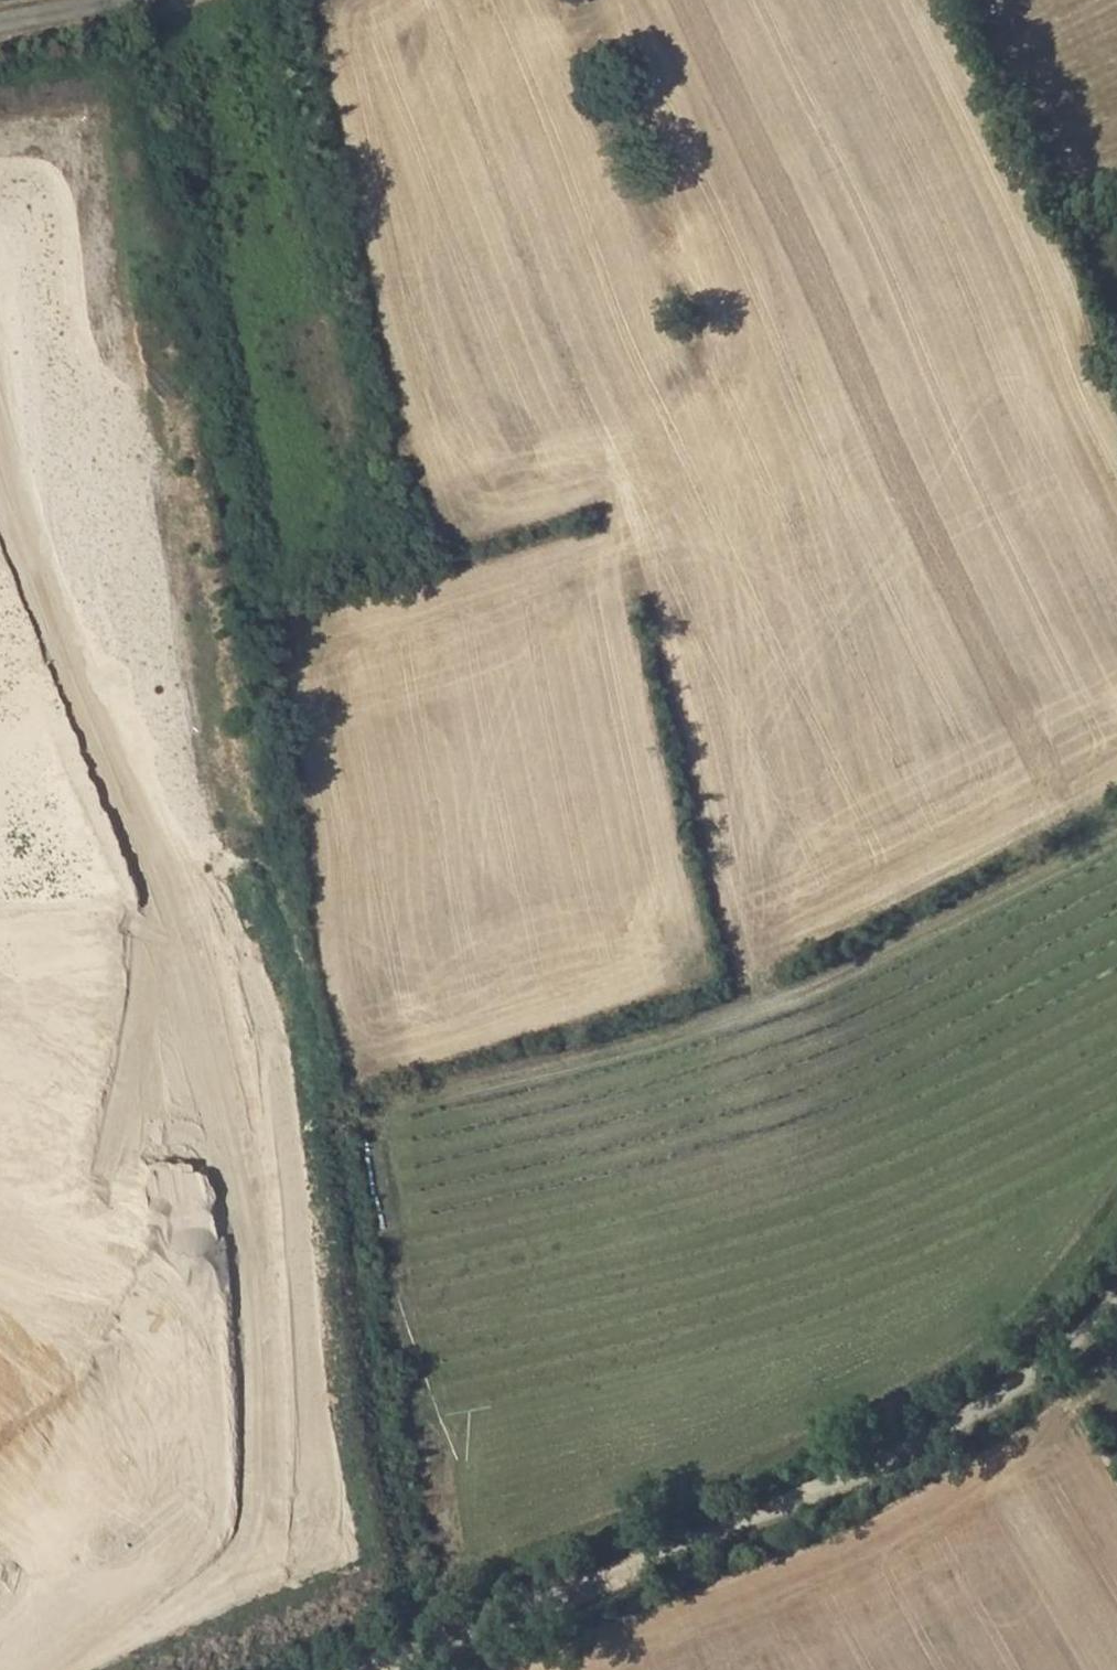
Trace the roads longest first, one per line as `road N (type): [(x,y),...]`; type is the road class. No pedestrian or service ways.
road 1 (track): [(356,1669),(863,1467),(1058,1358),(1116,1277)]

